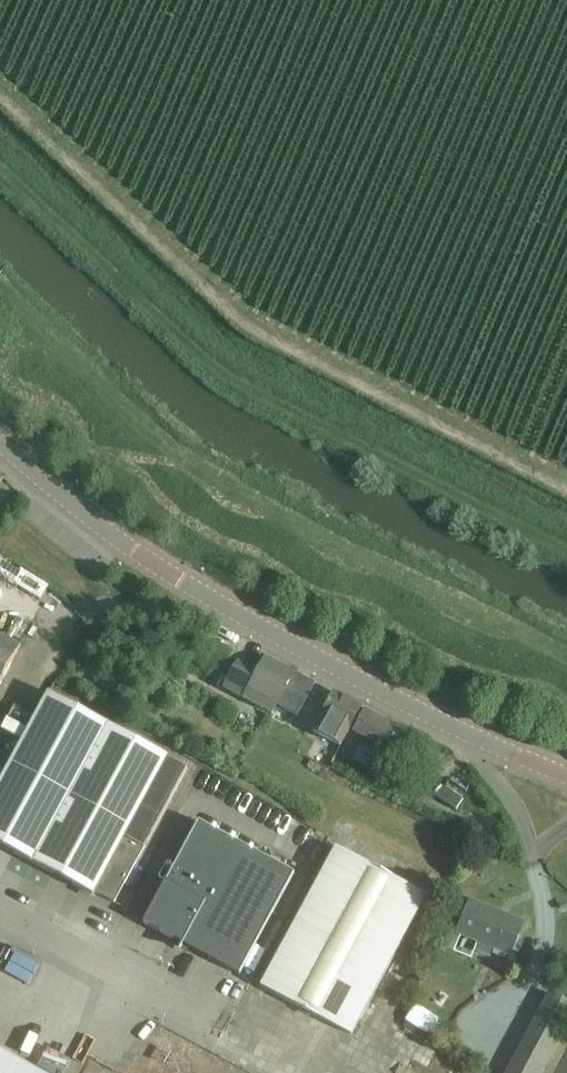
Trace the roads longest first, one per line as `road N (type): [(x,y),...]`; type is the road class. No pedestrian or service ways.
road 1 (unclassified): [(566,776),(488,744),(201,594),(72,507),(0,445)]
road 2 (unclassified): [(208,1026),(0,911)]

